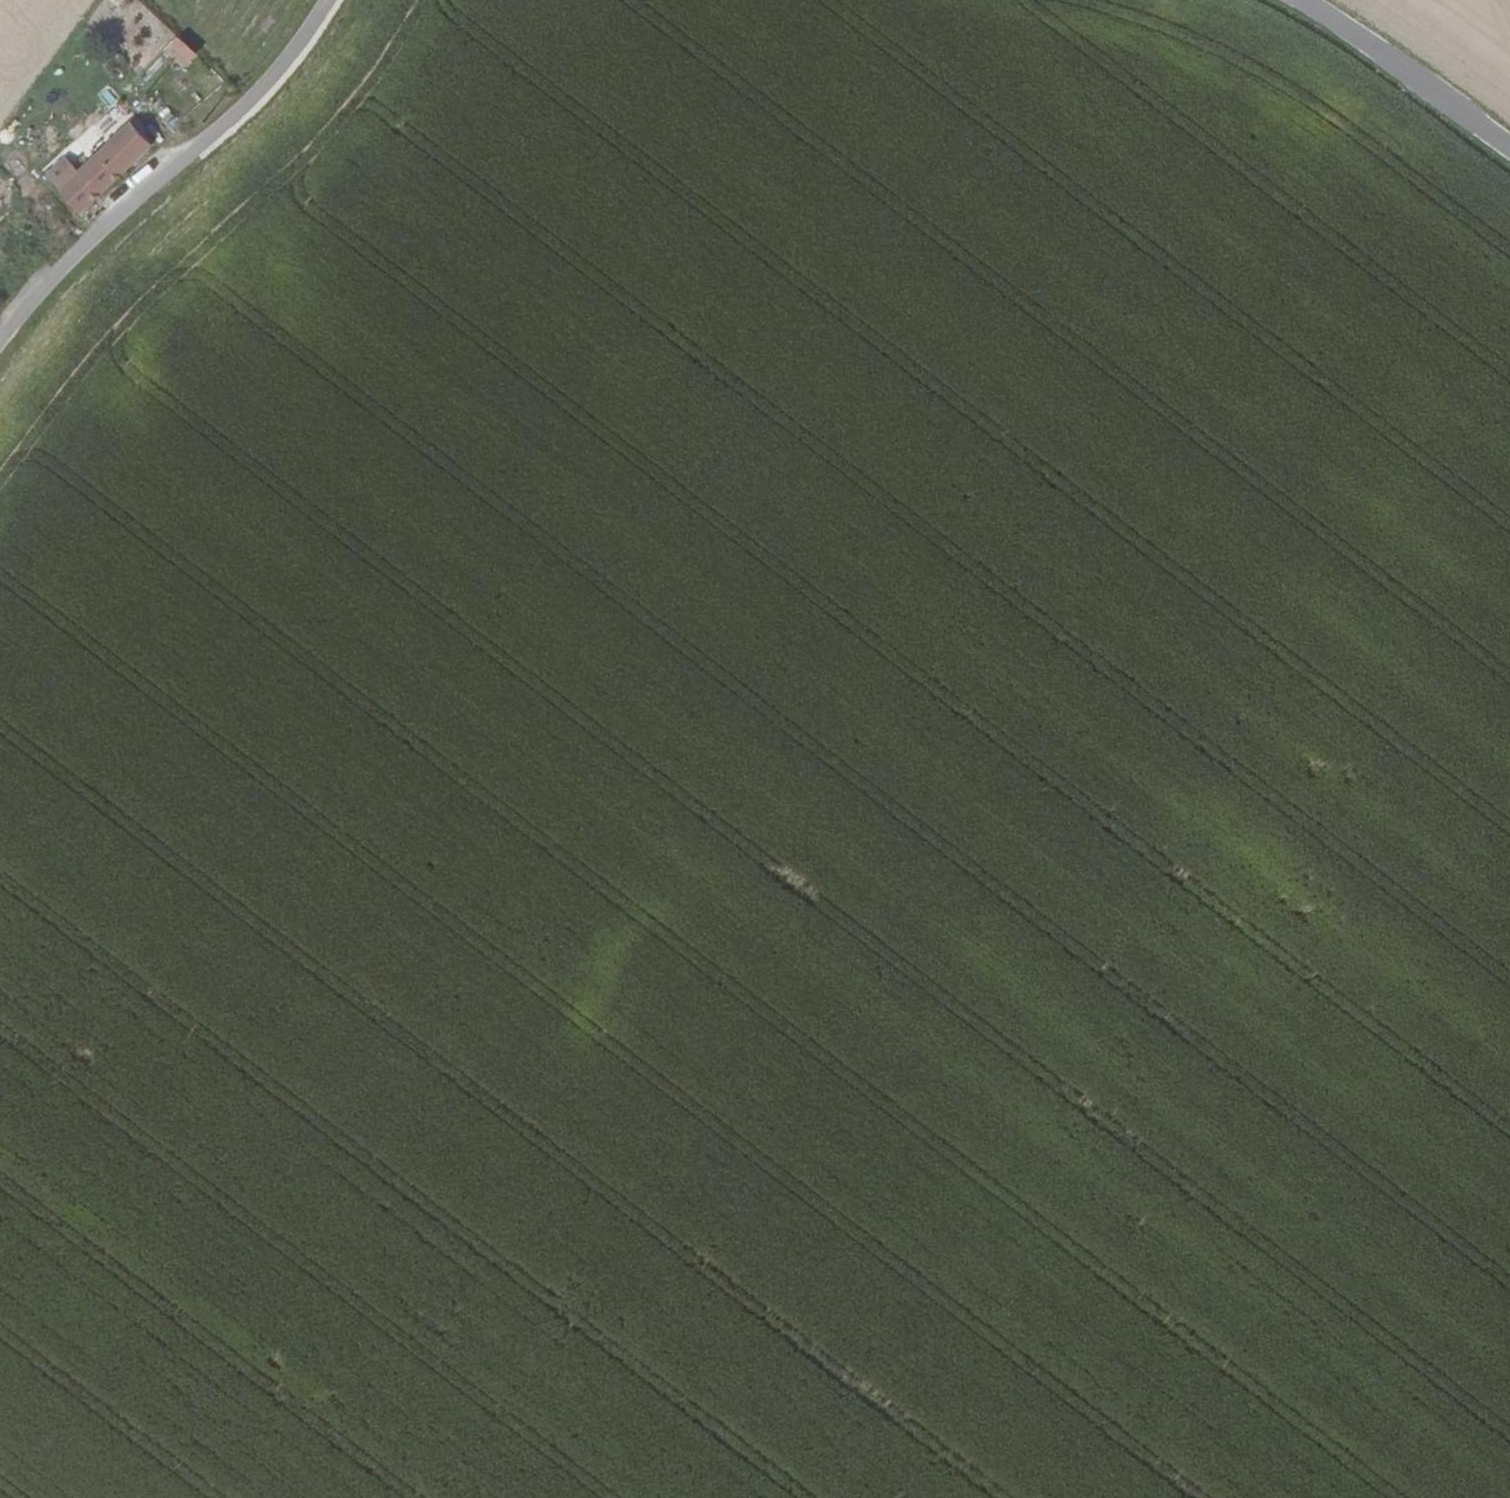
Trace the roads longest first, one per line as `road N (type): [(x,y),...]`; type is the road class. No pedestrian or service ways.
road 1 (unclassified): [(332,0),(263,88),(66,262),(0,346)]
road 2 (unclassified): [(1509,147),(1305,0)]

